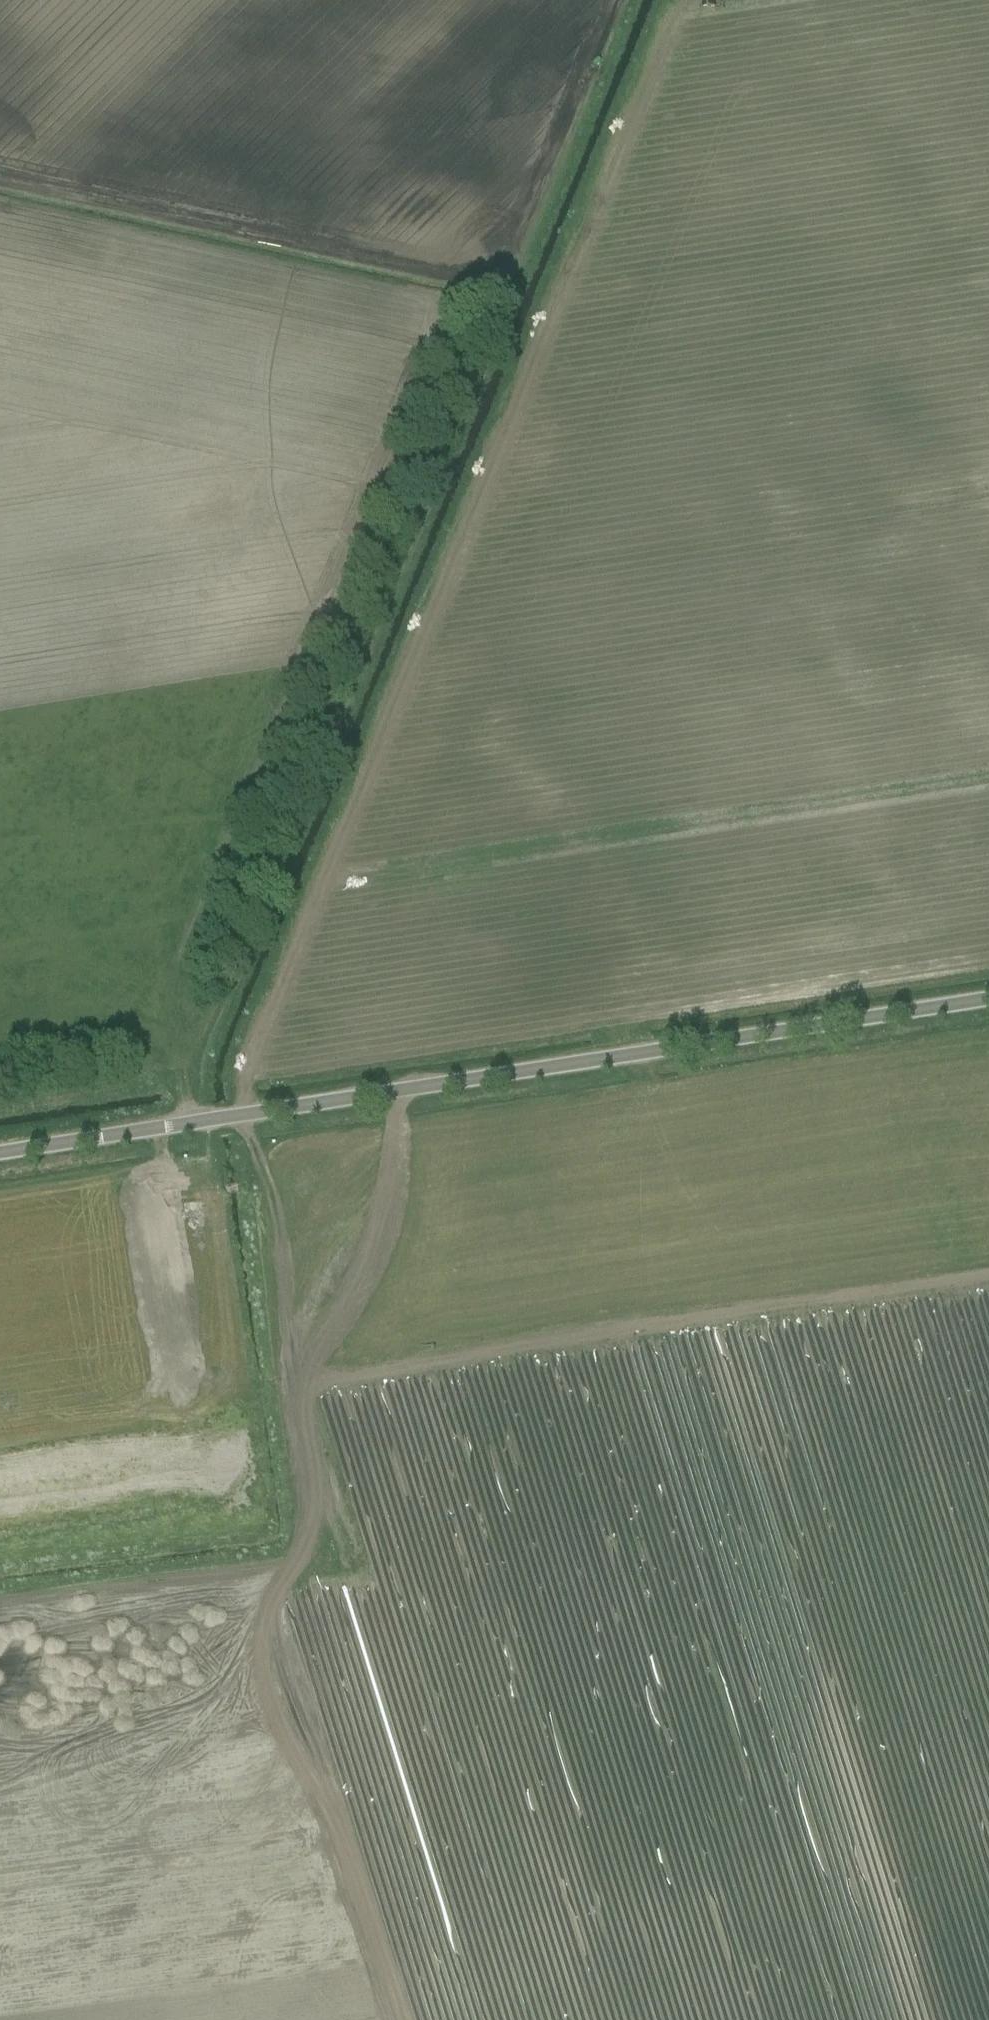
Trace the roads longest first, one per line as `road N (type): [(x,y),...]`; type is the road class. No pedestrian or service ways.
road 1 (unclassified): [(0,1156),(988,1004)]

